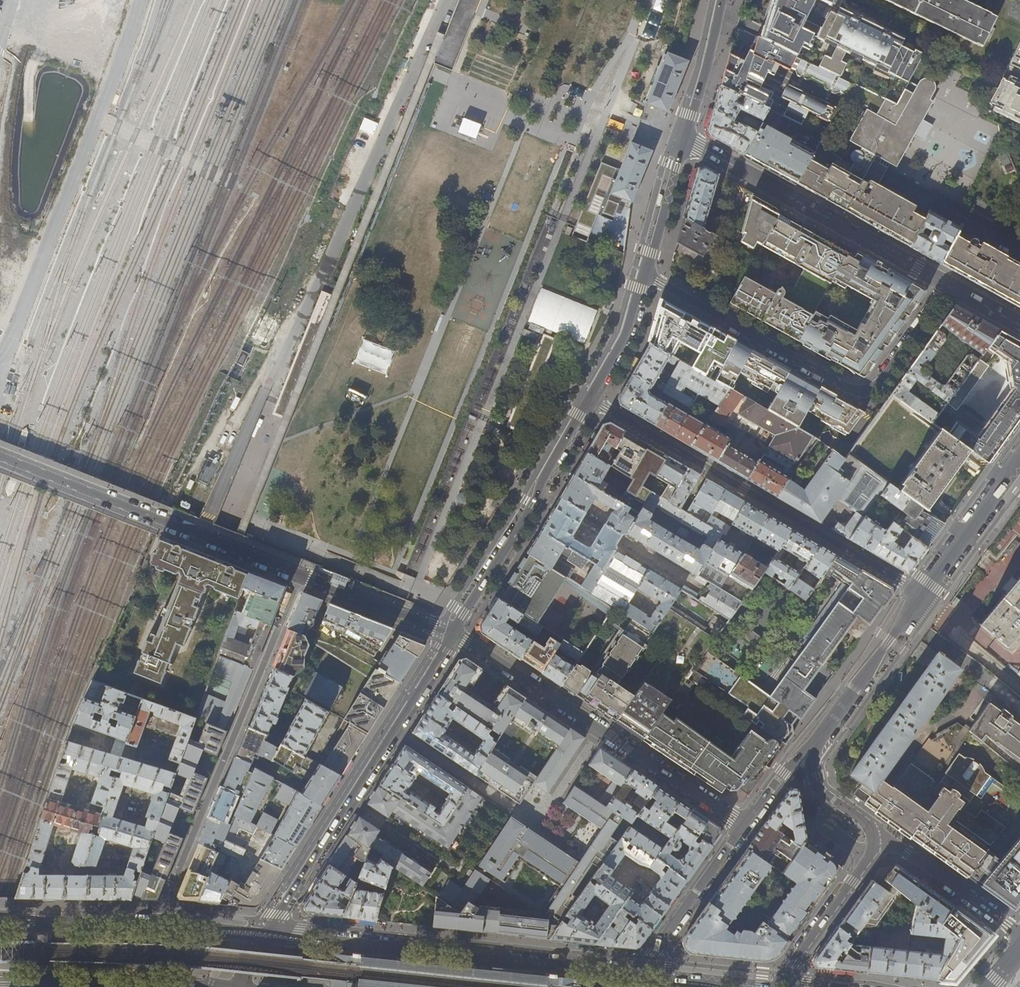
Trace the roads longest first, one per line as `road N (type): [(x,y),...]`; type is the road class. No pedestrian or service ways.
road 1 (residential): [(922,595),(590,398)]
road 2 (residential): [(645,273),(868,391),(948,284)]
road 3 (primary): [(642,973),(266,934)]
road 4 (residential): [(157,922),(298,575)]
road 5 (tertiary): [(454,635),(266,934)]
road 6 (residential): [(454,635),(745,825)]
road 7 (residential): [(298,575),(0,457)]
road 8 (residential): [(686,142),(948,284)]
road 9 (tertiary): [(590,398),(454,635)]
road 10 (primary): [(0,982),(224,986)]
road 11 (residential): [(779,985),(886,836)]
road 12 (tertiary): [(814,742),(922,595)]
road 13 (tertiary): [(642,973),(745,825)]
road 14 (residential): [(454,635),(298,575)]
road 15 (residential): [(886,836),(1019,932)]
road 16 (tertiary): [(922,595),(1019,463)]
road 17 (primary): [(157,922),(0,920)]
road 18 (tertiary): [(722,0),(686,142)]
road 19 (tertiary): [(645,273),(625,339),(590,398)]
road 20 (primary): [(779,985),(642,973)]
road 21 (tertiary): [(686,142),(645,273)]
road 22 (residential): [(886,836),(817,786),(814,742)]

